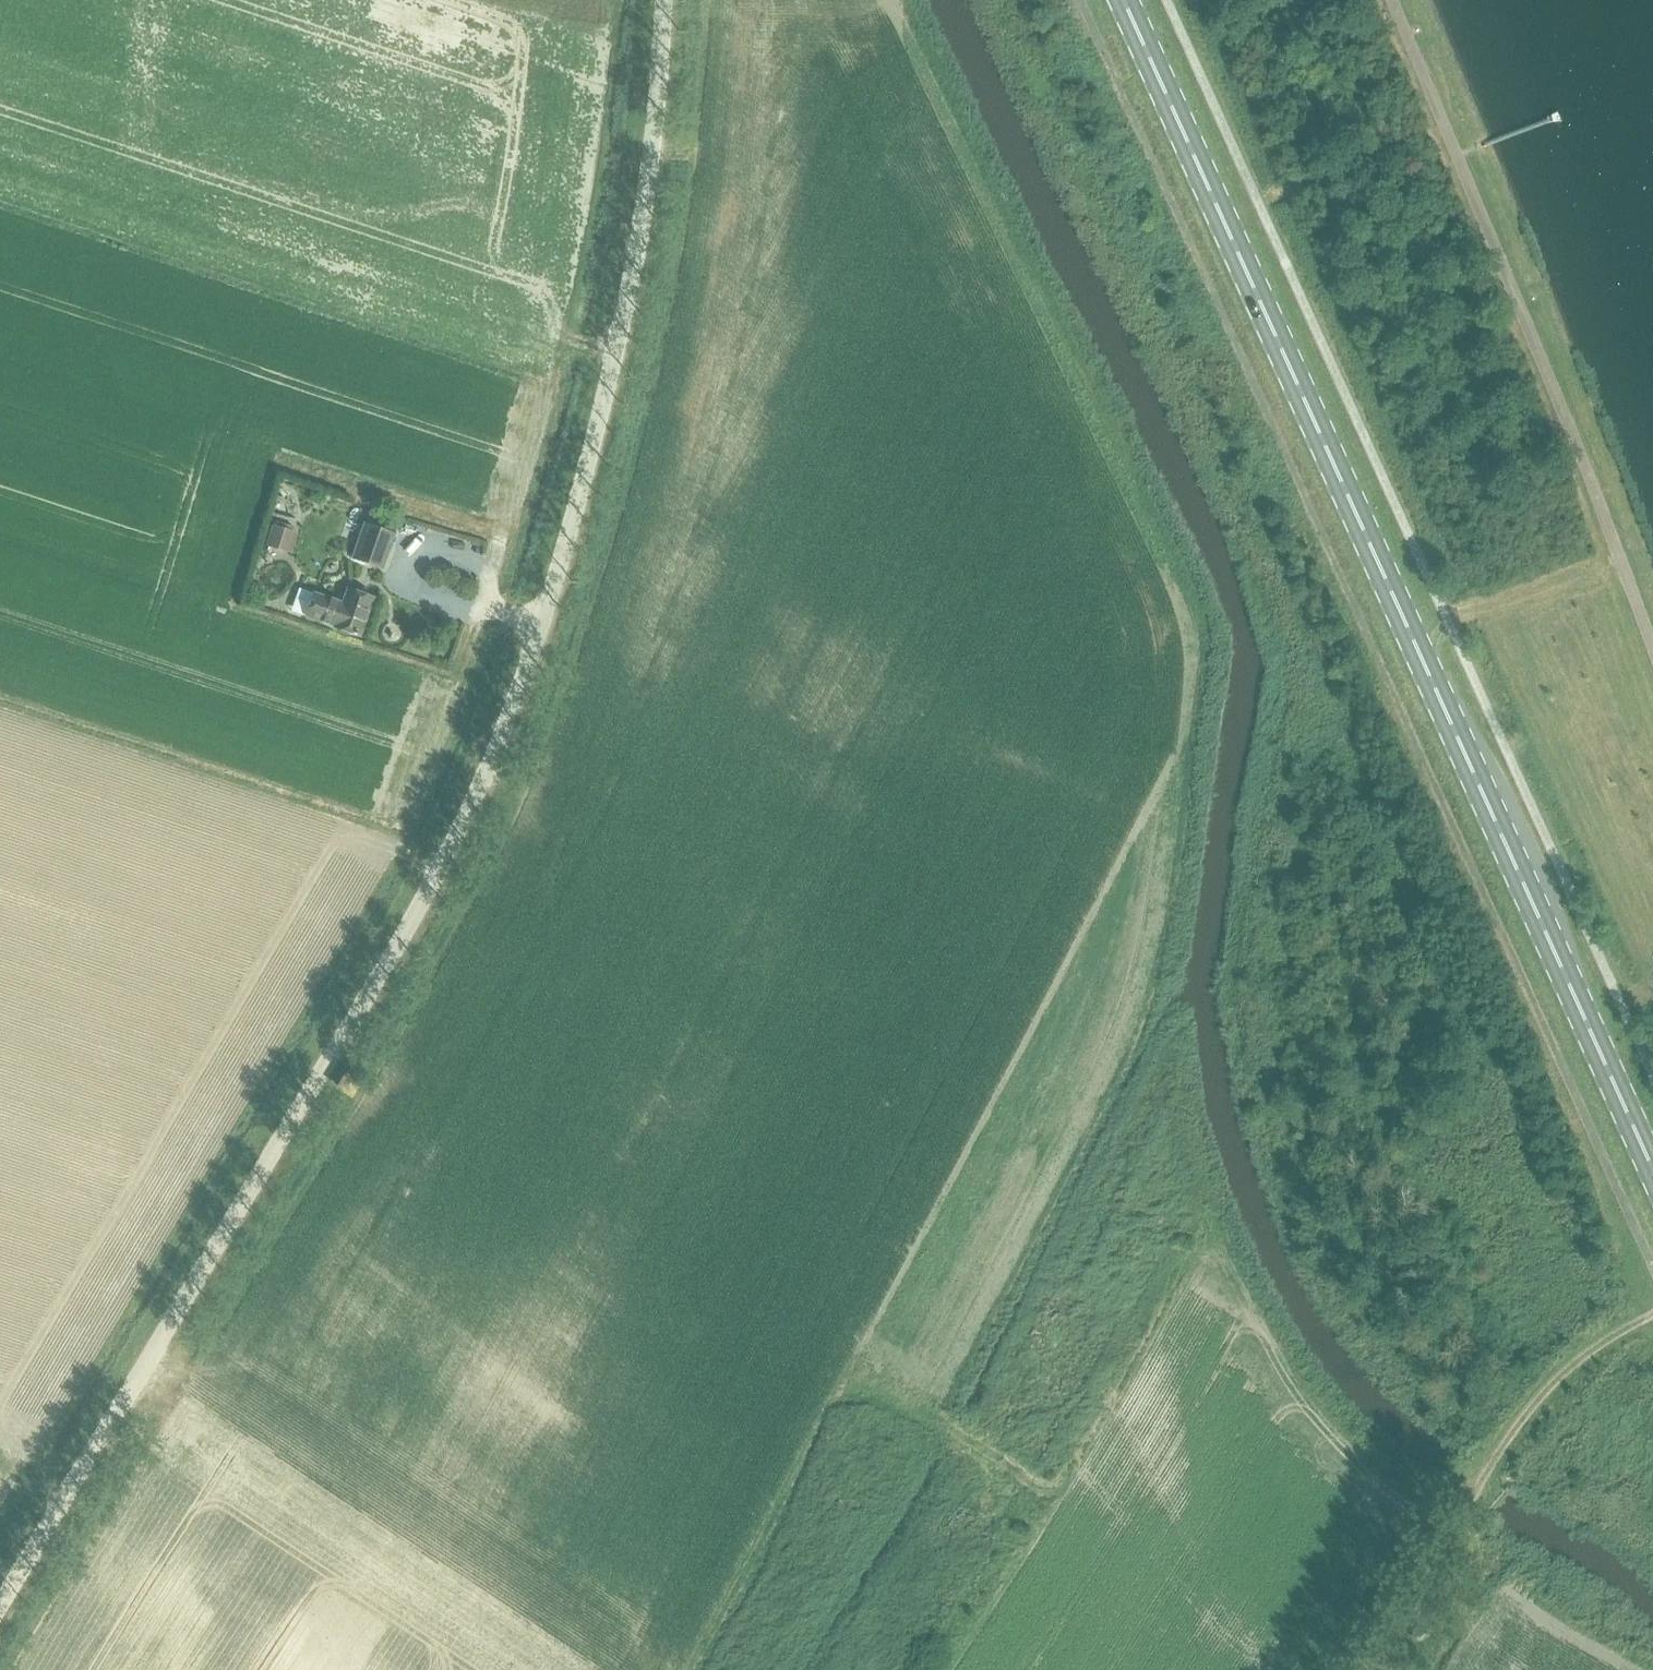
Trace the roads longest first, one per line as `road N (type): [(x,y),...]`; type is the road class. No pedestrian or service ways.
road 1 (unclassified): [(0,1630),(475,804),(533,674),(585,500),(636,283),(661,118),(662,0)]
road 2 (primary): [(1652,1169),(1123,0)]
road 3 (unclassified): [(1444,1547),(1534,1405),(1596,1345),(1652,1314)]
road 4 (track): [(1368,1669),(1444,1547)]

